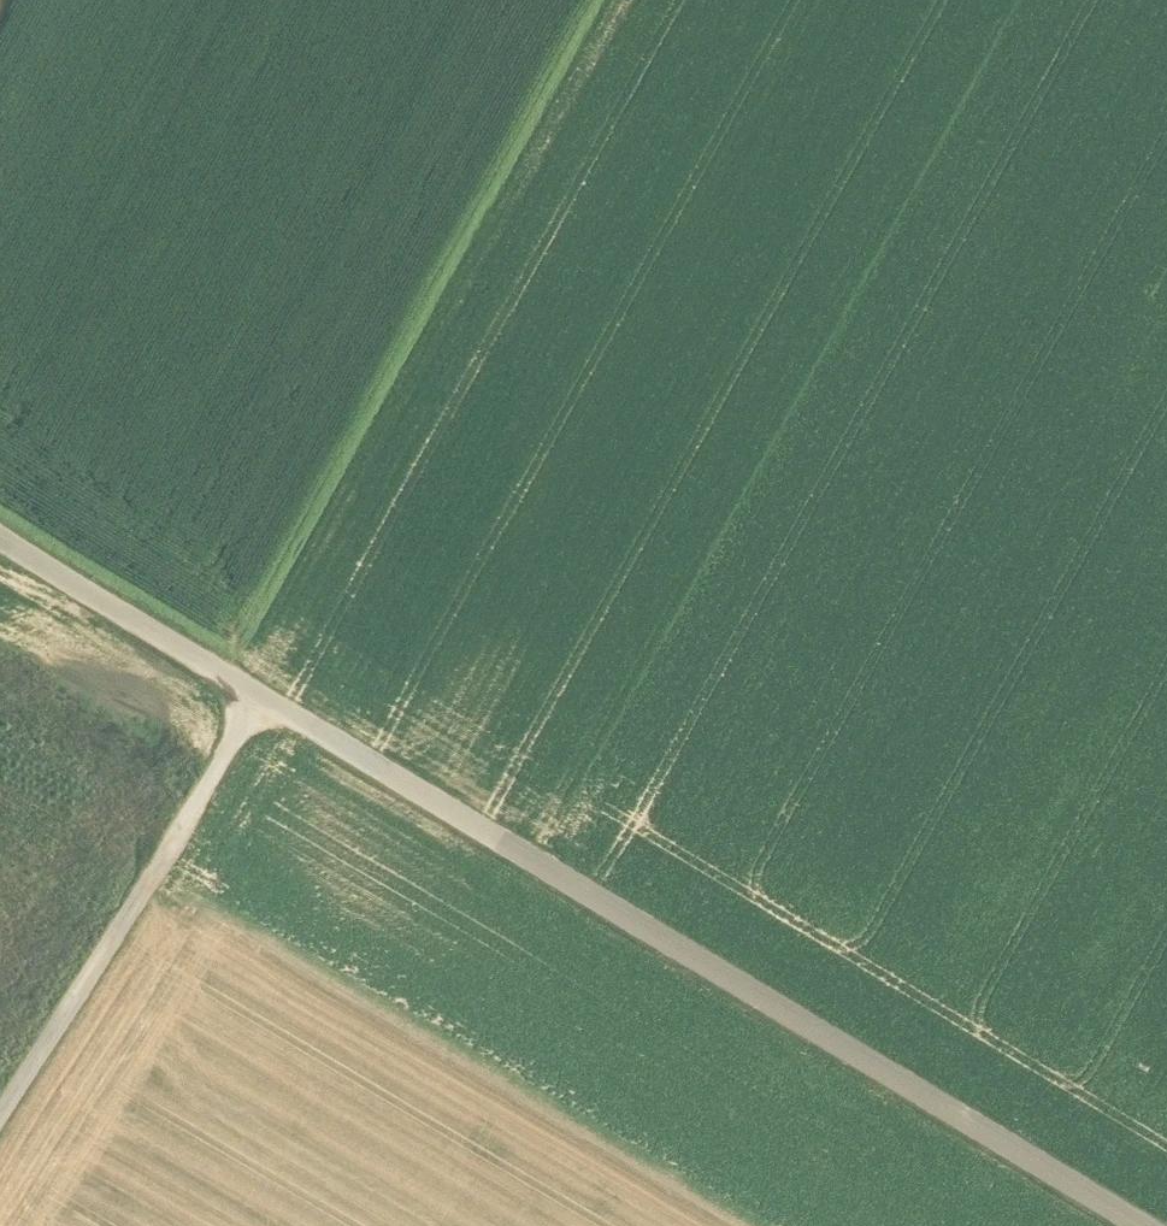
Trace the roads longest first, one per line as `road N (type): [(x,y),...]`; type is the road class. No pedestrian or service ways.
road 1 (unclassified): [(1136,1225),(0,544)]
road 2 (track): [(255,699),(173,850),(0,1121)]

